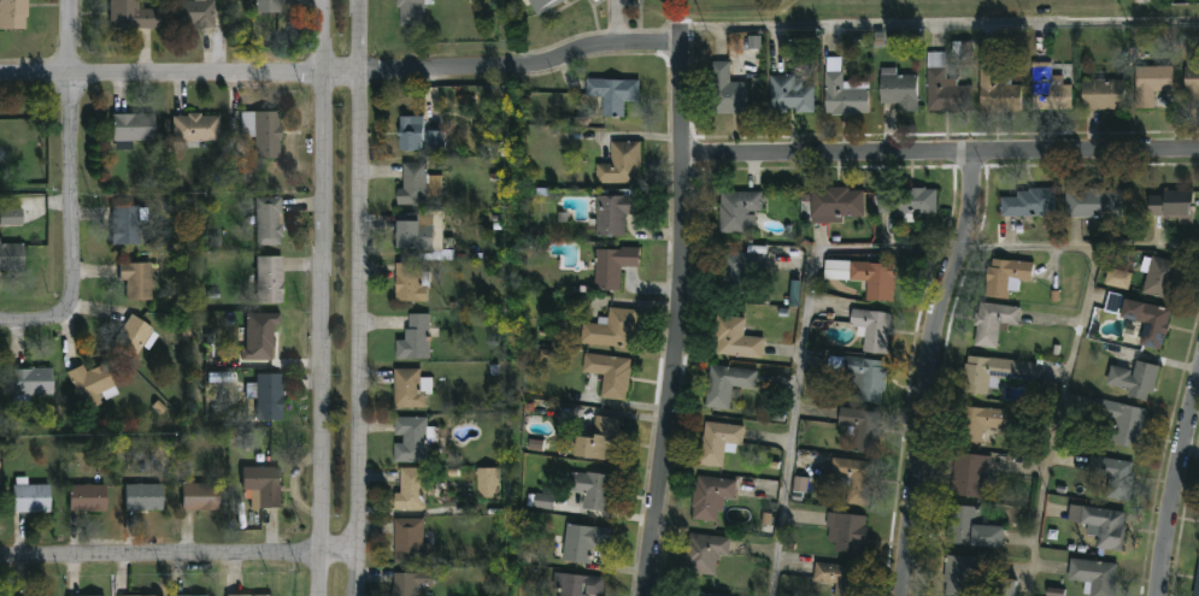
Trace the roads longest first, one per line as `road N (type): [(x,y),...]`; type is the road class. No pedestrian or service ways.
road 1 (residential): [(687,43),(678,37),(599,43),(527,66),(223,77),(0,73)]
road 2 (residential): [(325,0),(316,595)]
road 3 (residential): [(353,595),(362,0)]
road 4 (residential): [(687,43),(681,323),(648,595)]
road 5 (residential): [(1198,150),(686,155)]
road 6 (residential): [(906,595),(931,350),(975,153)]
road 7 (residential): [(0,558),(358,550)]
road 8 (residential): [(76,291),(84,210),(76,0)]
road 9 (residential): [(1161,595),(1198,390)]

